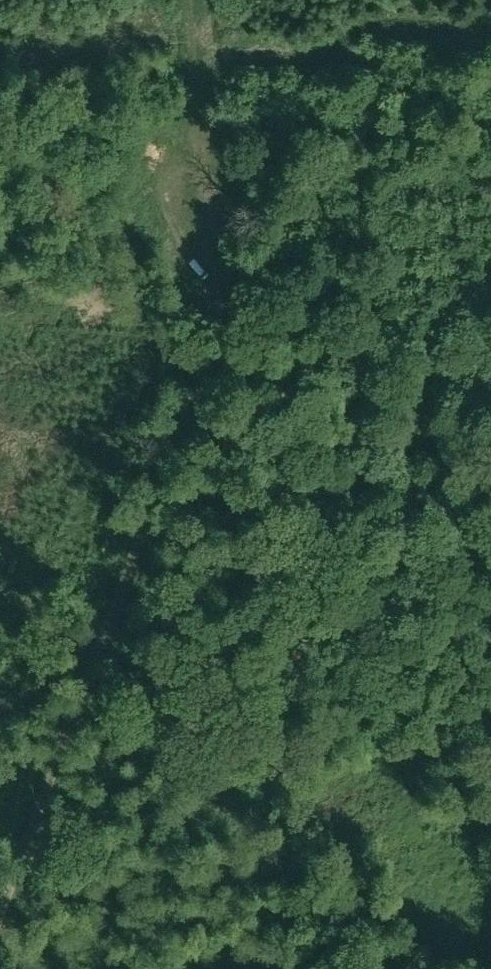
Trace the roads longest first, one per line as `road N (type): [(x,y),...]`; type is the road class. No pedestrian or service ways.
road 1 (track): [(0,900),(207,317),(202,164)]

